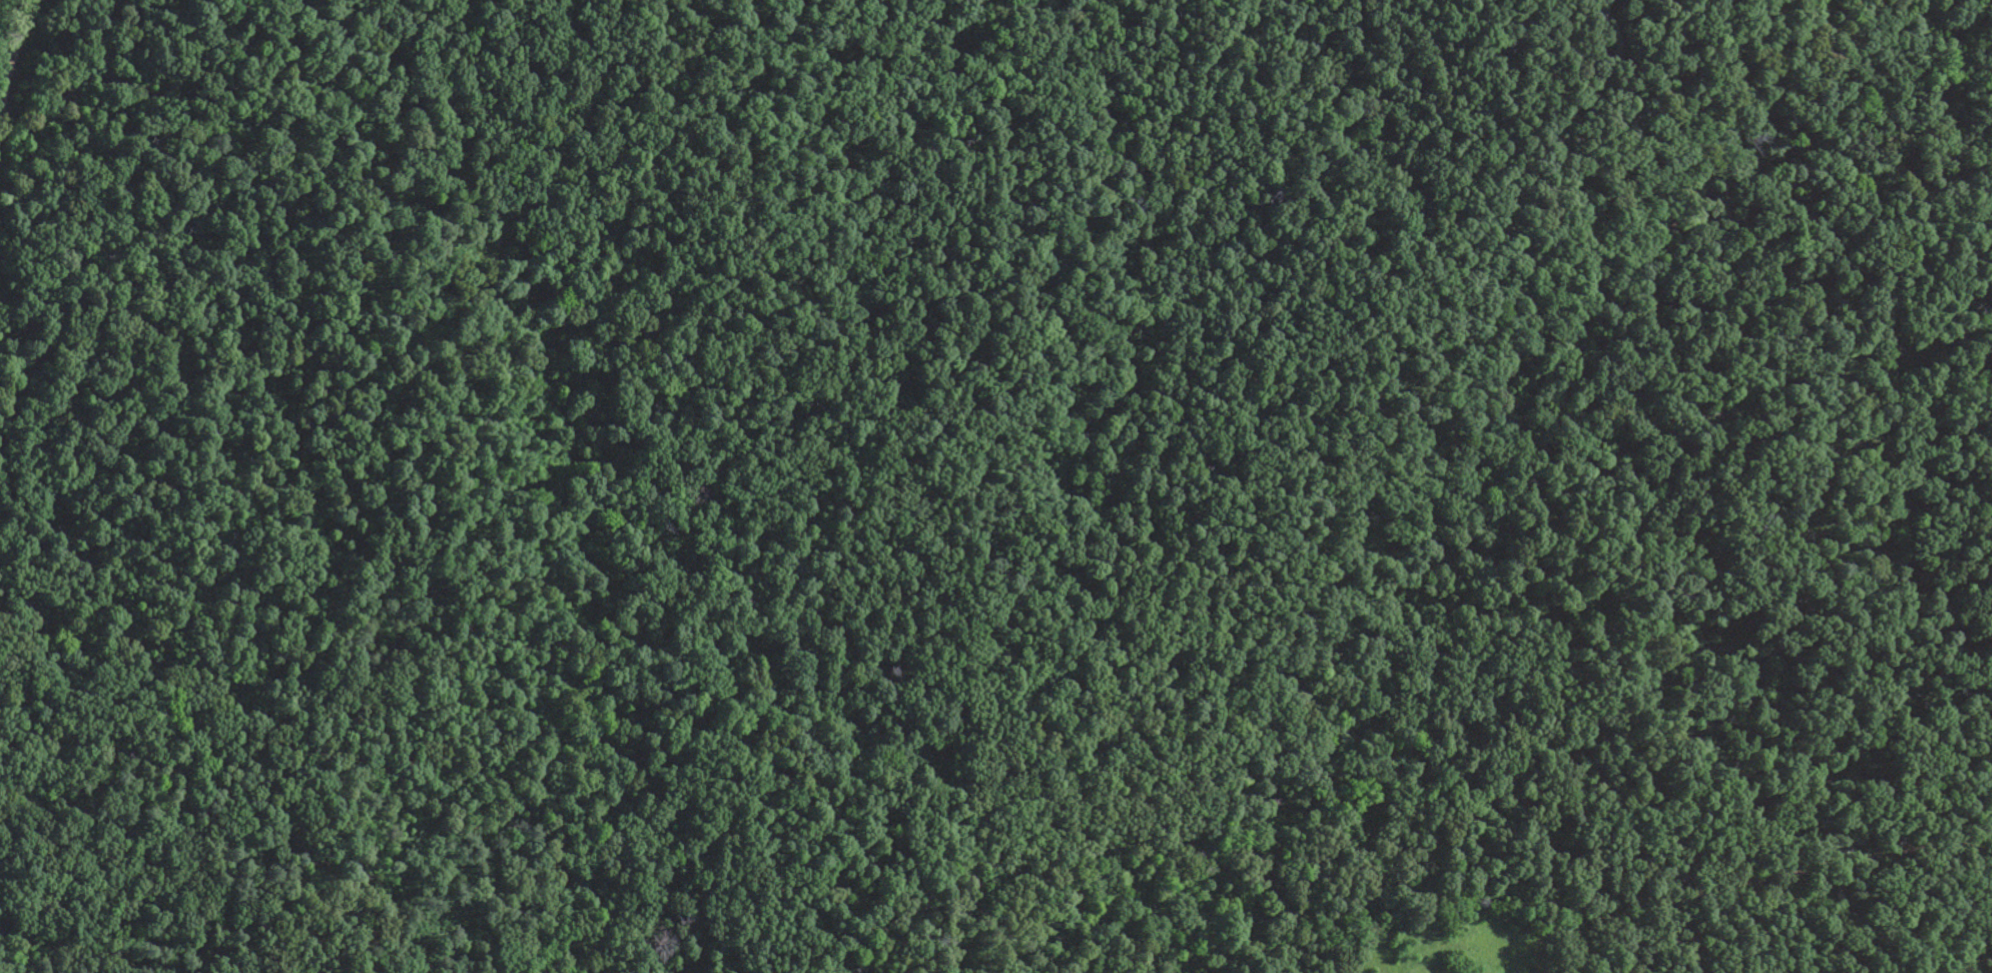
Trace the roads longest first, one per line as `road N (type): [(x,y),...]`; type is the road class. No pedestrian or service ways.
road 1 (residential): [(30,0),(0,134)]

